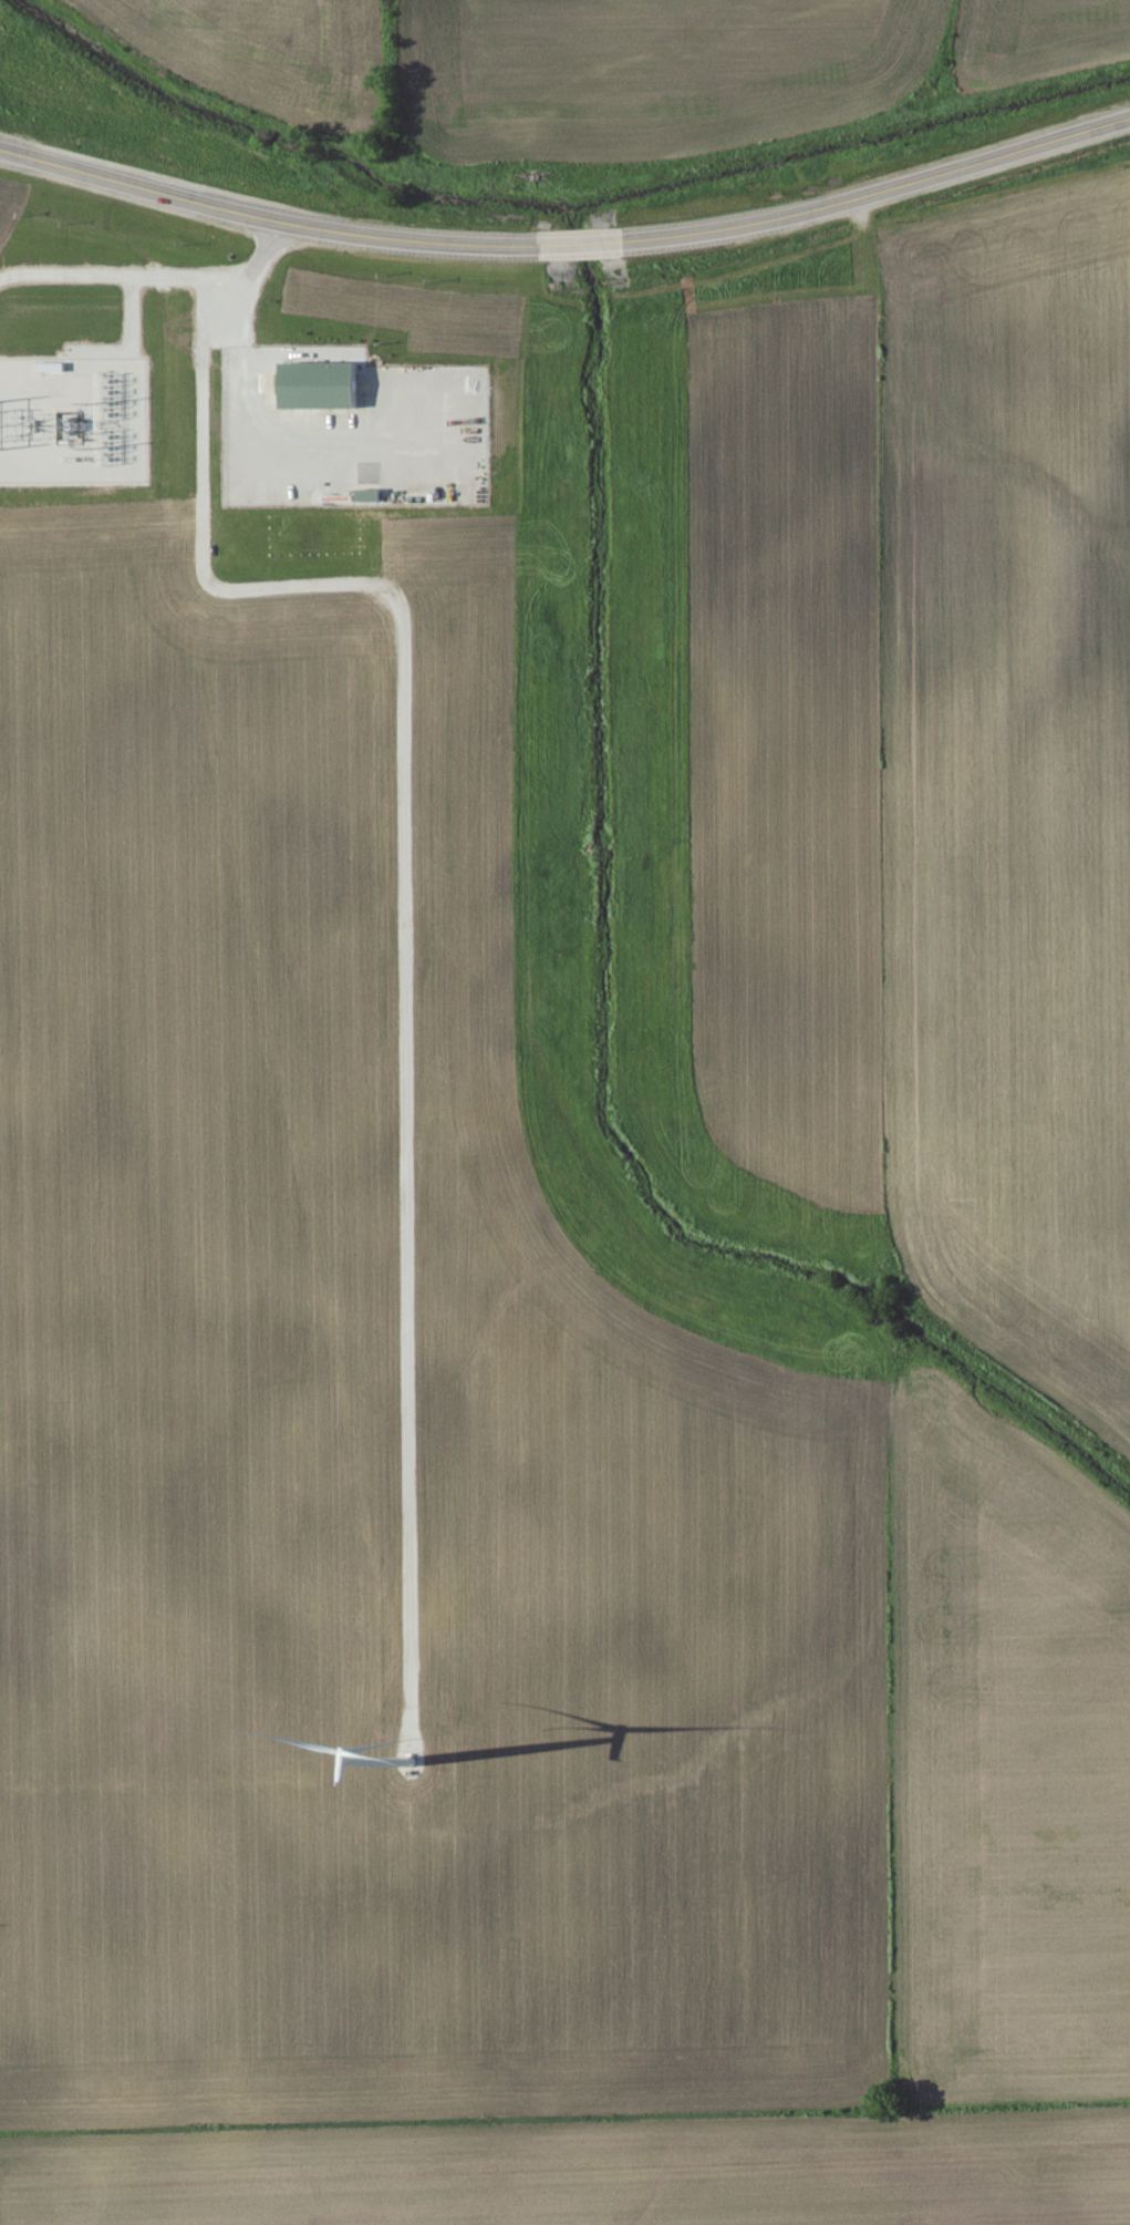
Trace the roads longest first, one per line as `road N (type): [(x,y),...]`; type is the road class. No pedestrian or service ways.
road 1 (secondary): [(1129,120),(753,223),(588,243),(470,244),(293,226),(0,153)]

